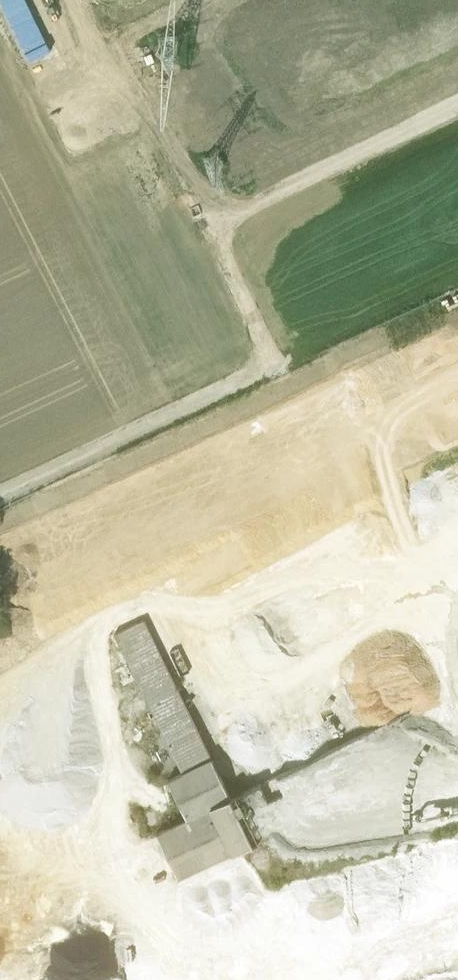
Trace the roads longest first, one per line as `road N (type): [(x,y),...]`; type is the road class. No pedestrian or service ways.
road 1 (track): [(0,480),(261,361),(256,319),(205,220)]
road 2 (track): [(205,220),(457,96)]
road 3 (track): [(205,220),(92,0)]

